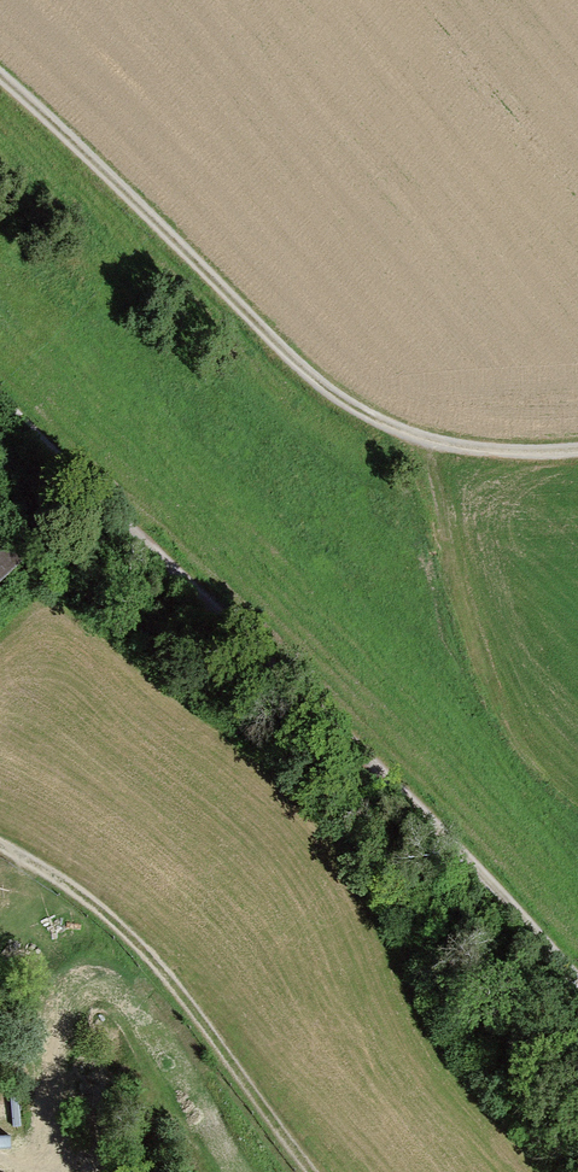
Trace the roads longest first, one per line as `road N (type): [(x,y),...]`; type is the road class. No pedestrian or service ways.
road 1 (track): [(0,400),(475,860),(577,978)]
road 2 (track): [(0,81),(96,165),(293,364),(351,406),(433,443),(510,453),(577,447)]
road 3 (track): [(0,844),(153,938),(320,1171)]

